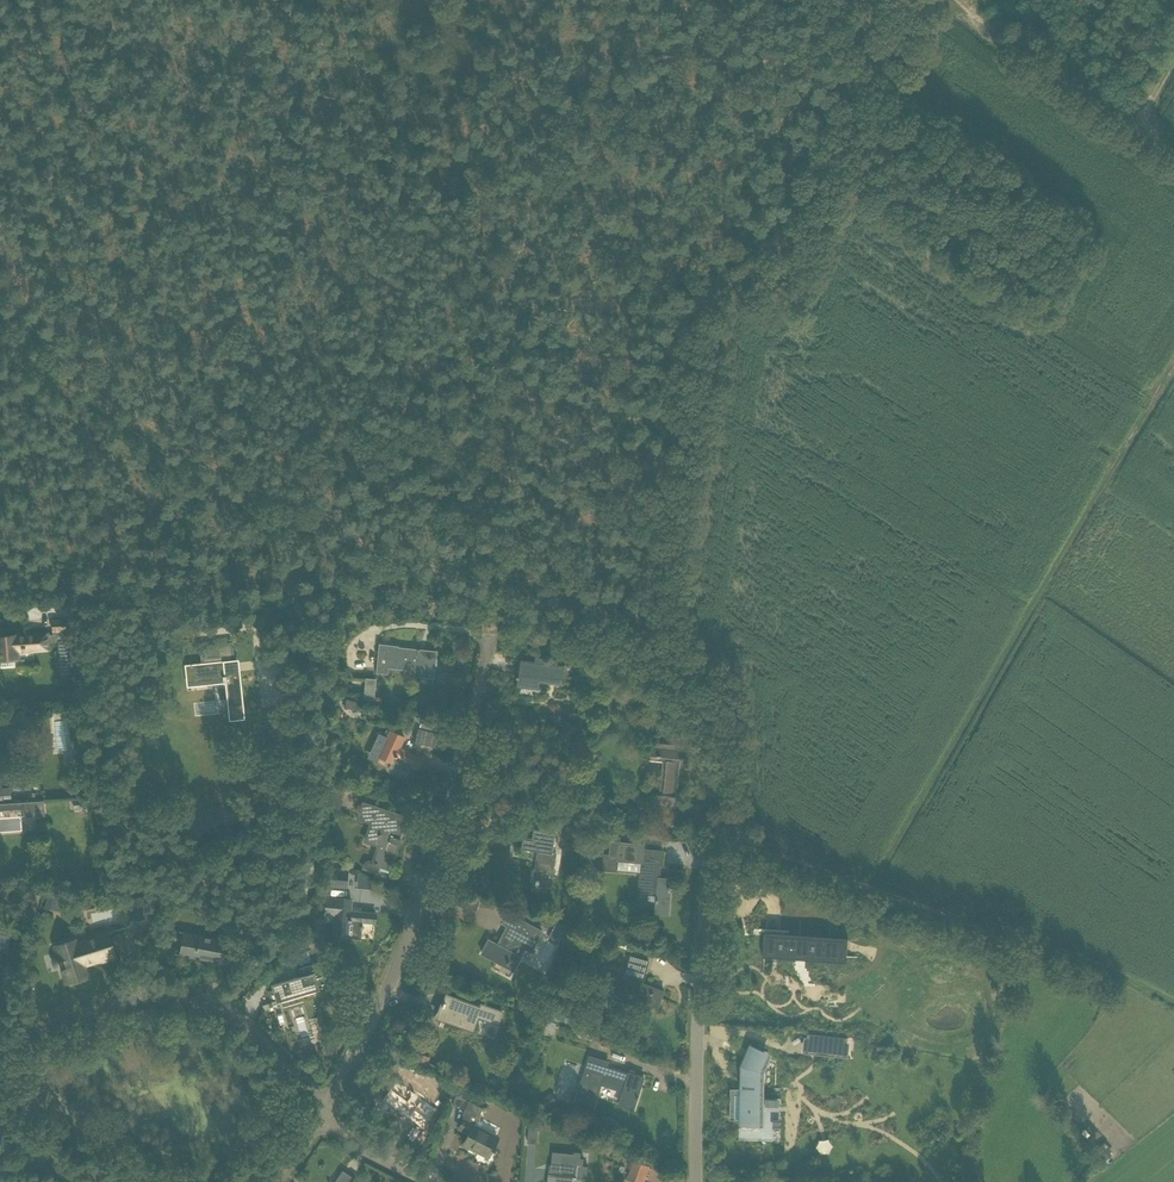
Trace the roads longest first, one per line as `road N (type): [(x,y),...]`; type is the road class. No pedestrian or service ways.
road 1 (track): [(870,893),(1173,366)]
road 2 (residential): [(318,1090),(379,981),(463,705),(474,636)]
road 3 (track): [(350,532),(304,518),(192,457),(0,312)]
road 4 (residential): [(218,1021),(304,849),(305,801),(265,632)]
road 5 (residential): [(695,1181),(704,913),(715,860),(738,829)]
road 6 (track): [(1173,1002),(870,893)]
road 7 (track): [(643,632),(583,603),(350,532)]
road 8 (unclassified): [(1173,155),(930,0)]
road 9 (residential): [(0,1028),(120,993),(170,995),(218,1021)]
road 10 (track): [(738,829),(744,810),(724,742),(675,662),(643,632)]
road 11 (residential): [(442,1181),(303,1114)]
road 12 (track): [(732,848),(870,893)]
road 13 (residential): [(318,1090),(218,1021)]

